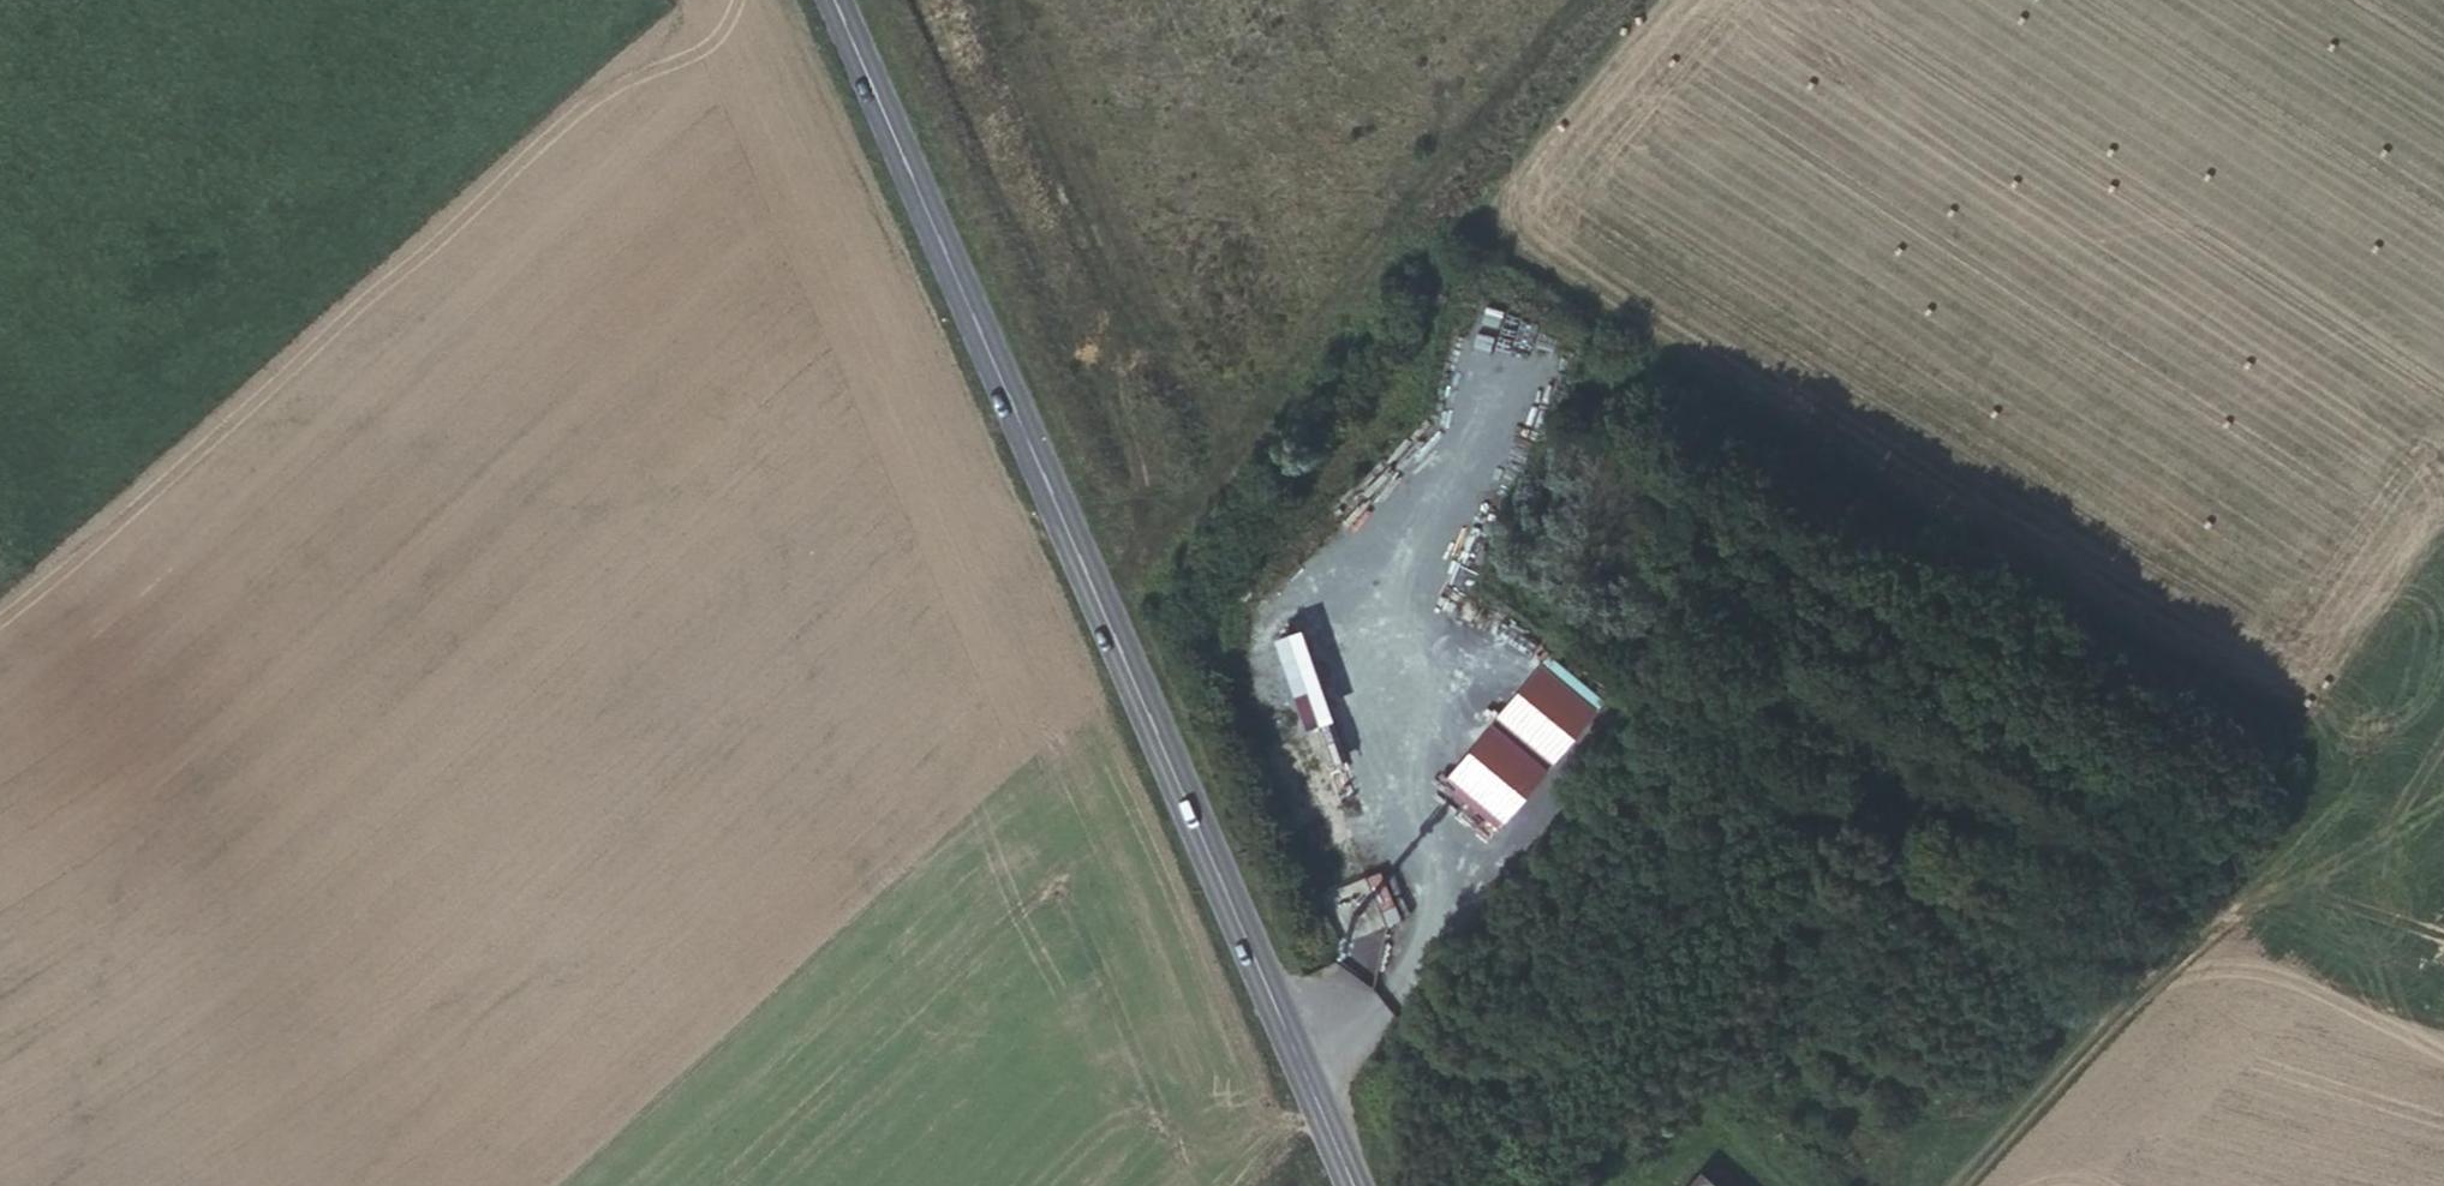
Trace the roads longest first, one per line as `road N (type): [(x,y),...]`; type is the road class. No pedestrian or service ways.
road 1 (secondary): [(1352,1185),(826,0)]
road 2 (track): [(1957,1185),(2152,972),(2244,900)]

